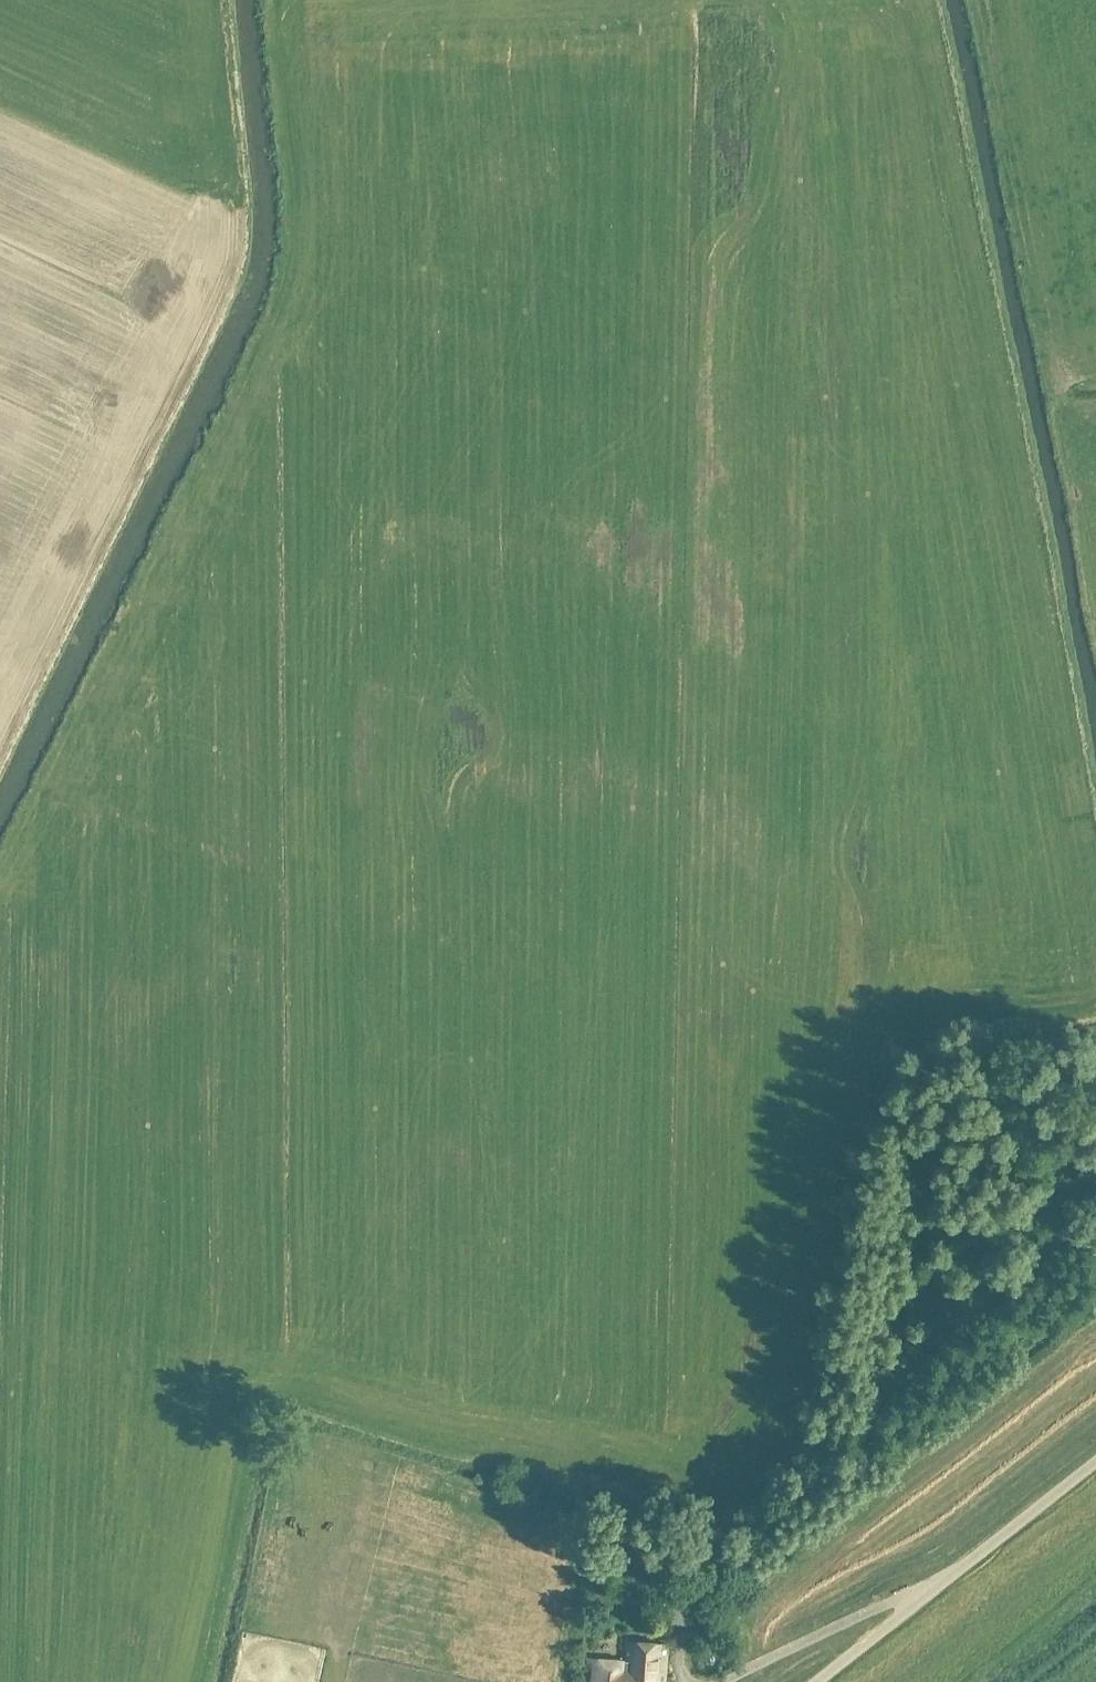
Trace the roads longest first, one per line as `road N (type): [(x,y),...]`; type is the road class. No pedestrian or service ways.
road 1 (unclassified): [(812,1681),(1095,1458)]

